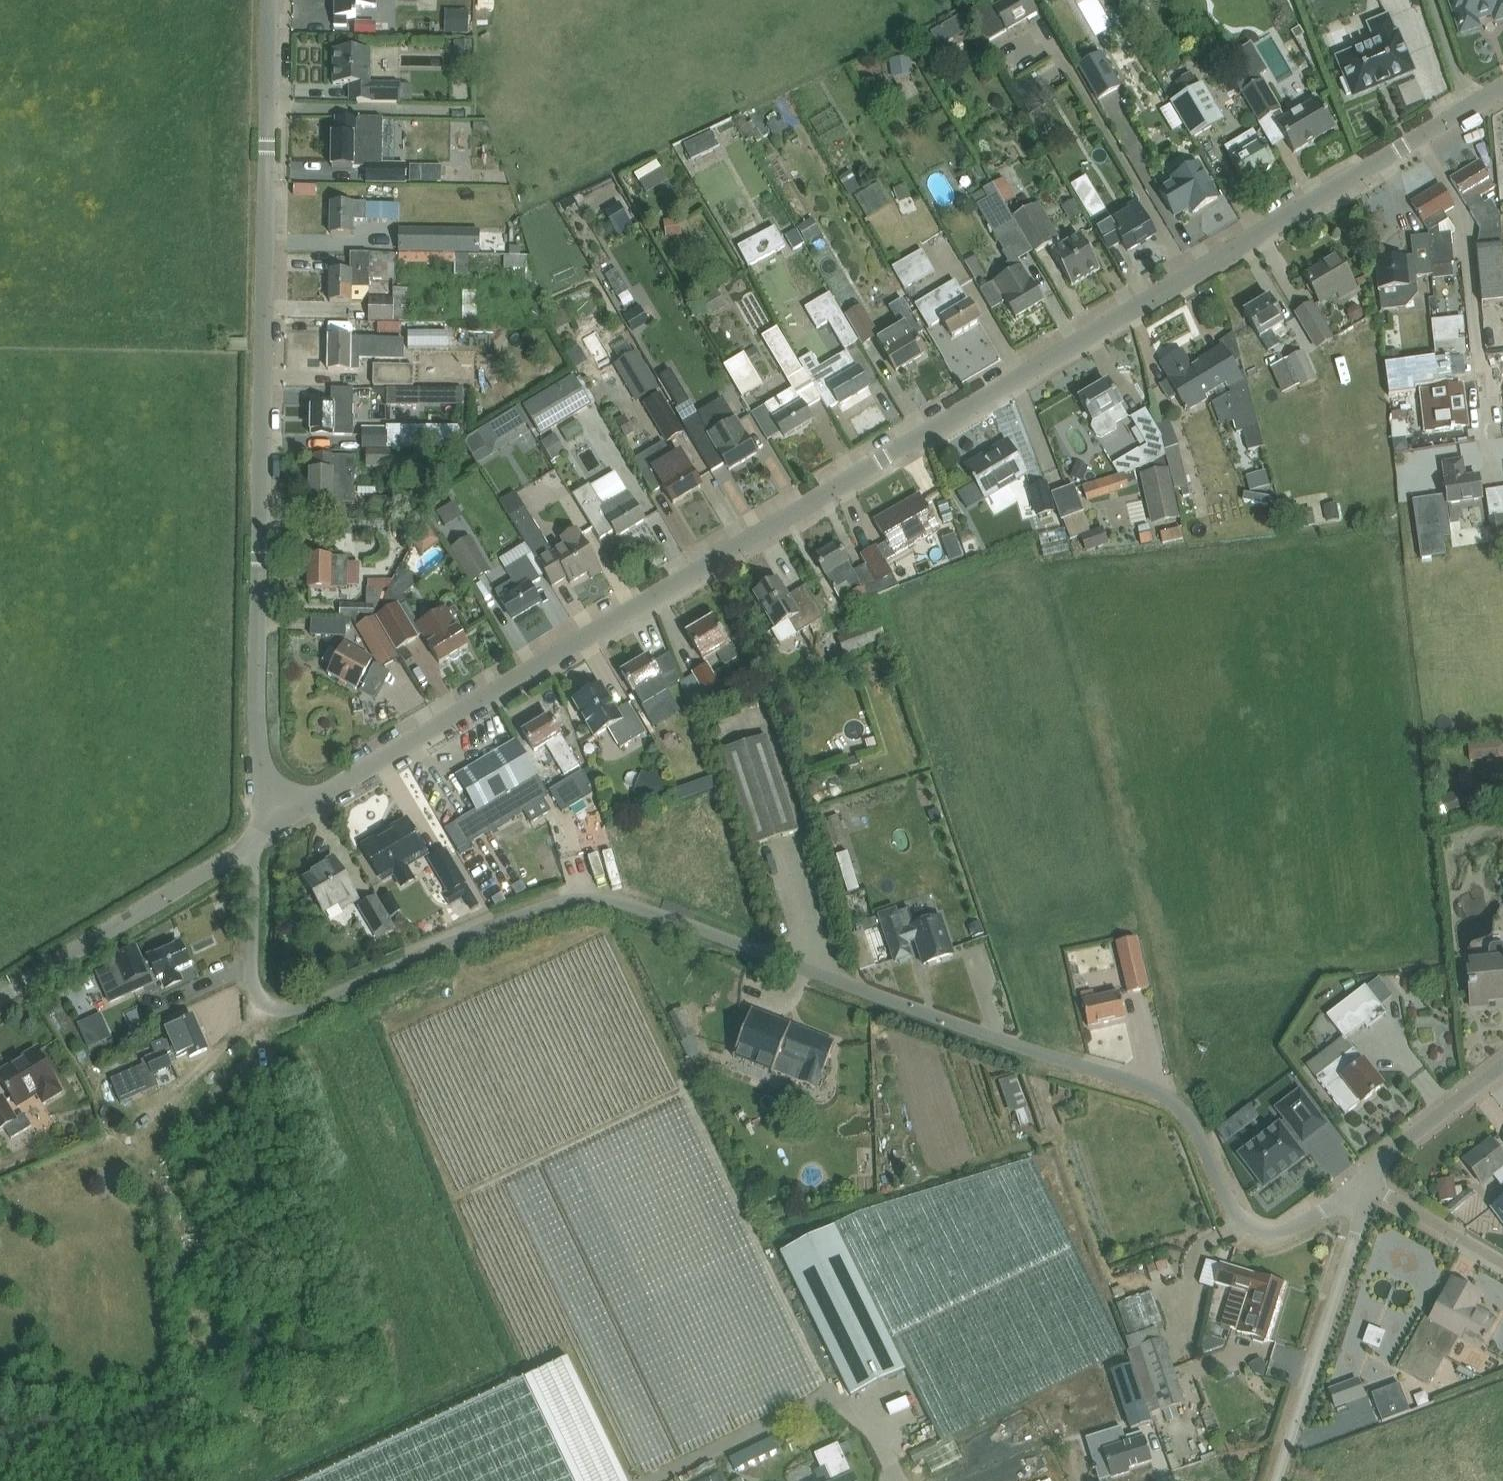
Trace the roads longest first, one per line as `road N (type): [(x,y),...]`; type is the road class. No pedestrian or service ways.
road 1 (unclassified): [(1362,1182),(1293,1226),(1252,1227),(1226,1198),(1185,1113),(1145,1084),(602,898),(531,911),(303,1005),(269,1007),(251,984),(262,838)]
road 2 (unclassified): [(324,794),(1502,88)]
road 3 (unclassified): [(261,756),(268,0)]
road 4 (unclassified): [(1273,1480),(1352,1241),(1362,1182)]
road 5 (unclassified): [(0,997),(262,838)]
road 6 (unclassified): [(1502,1065),(1385,1154),(1362,1182)]
road 7 (unclassified): [(1502,1264),(1362,1182)]

